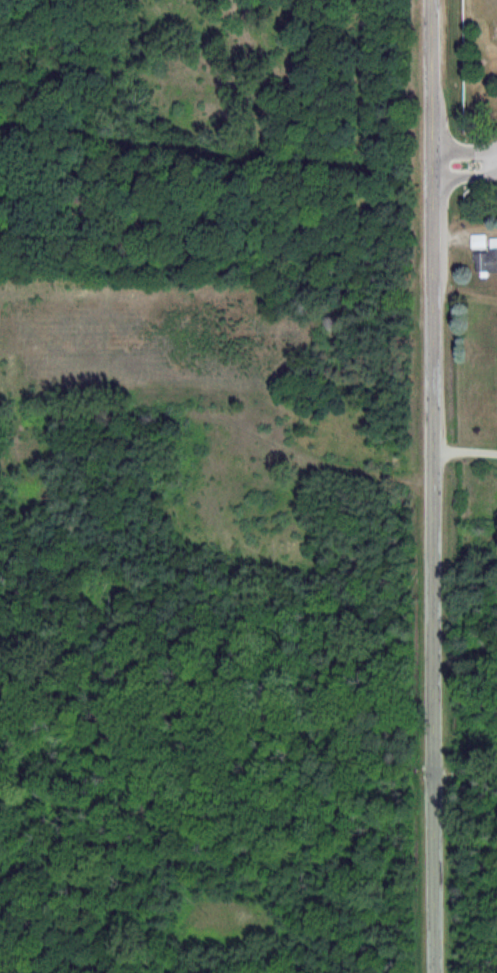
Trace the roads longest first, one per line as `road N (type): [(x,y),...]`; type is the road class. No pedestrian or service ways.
road 1 (residential): [(438,972),(434,0)]
road 2 (residential): [(441,488),(313,465),(193,416),(0,418)]

